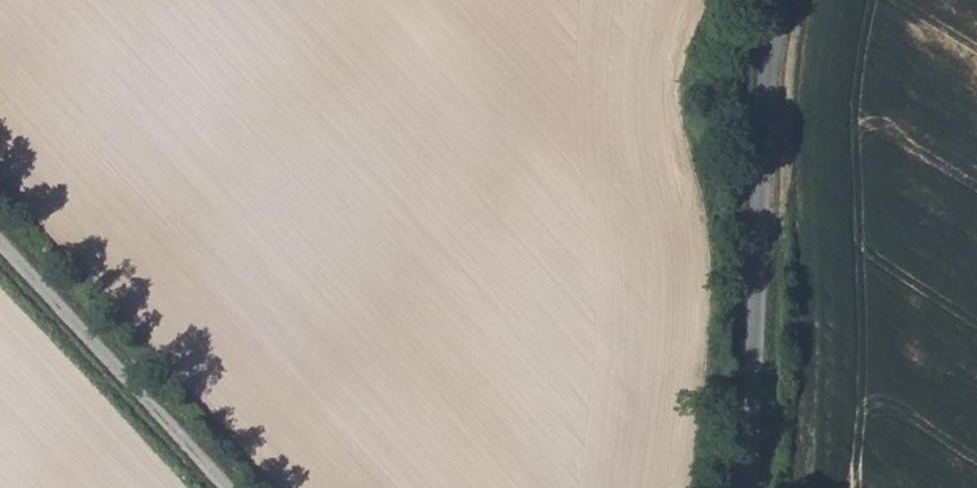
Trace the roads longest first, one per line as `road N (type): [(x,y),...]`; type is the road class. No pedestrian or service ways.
road 1 (unclassified): [(754,487),(769,44),(782,0)]
road 2 (unclassified): [(0,235),(234,487)]

